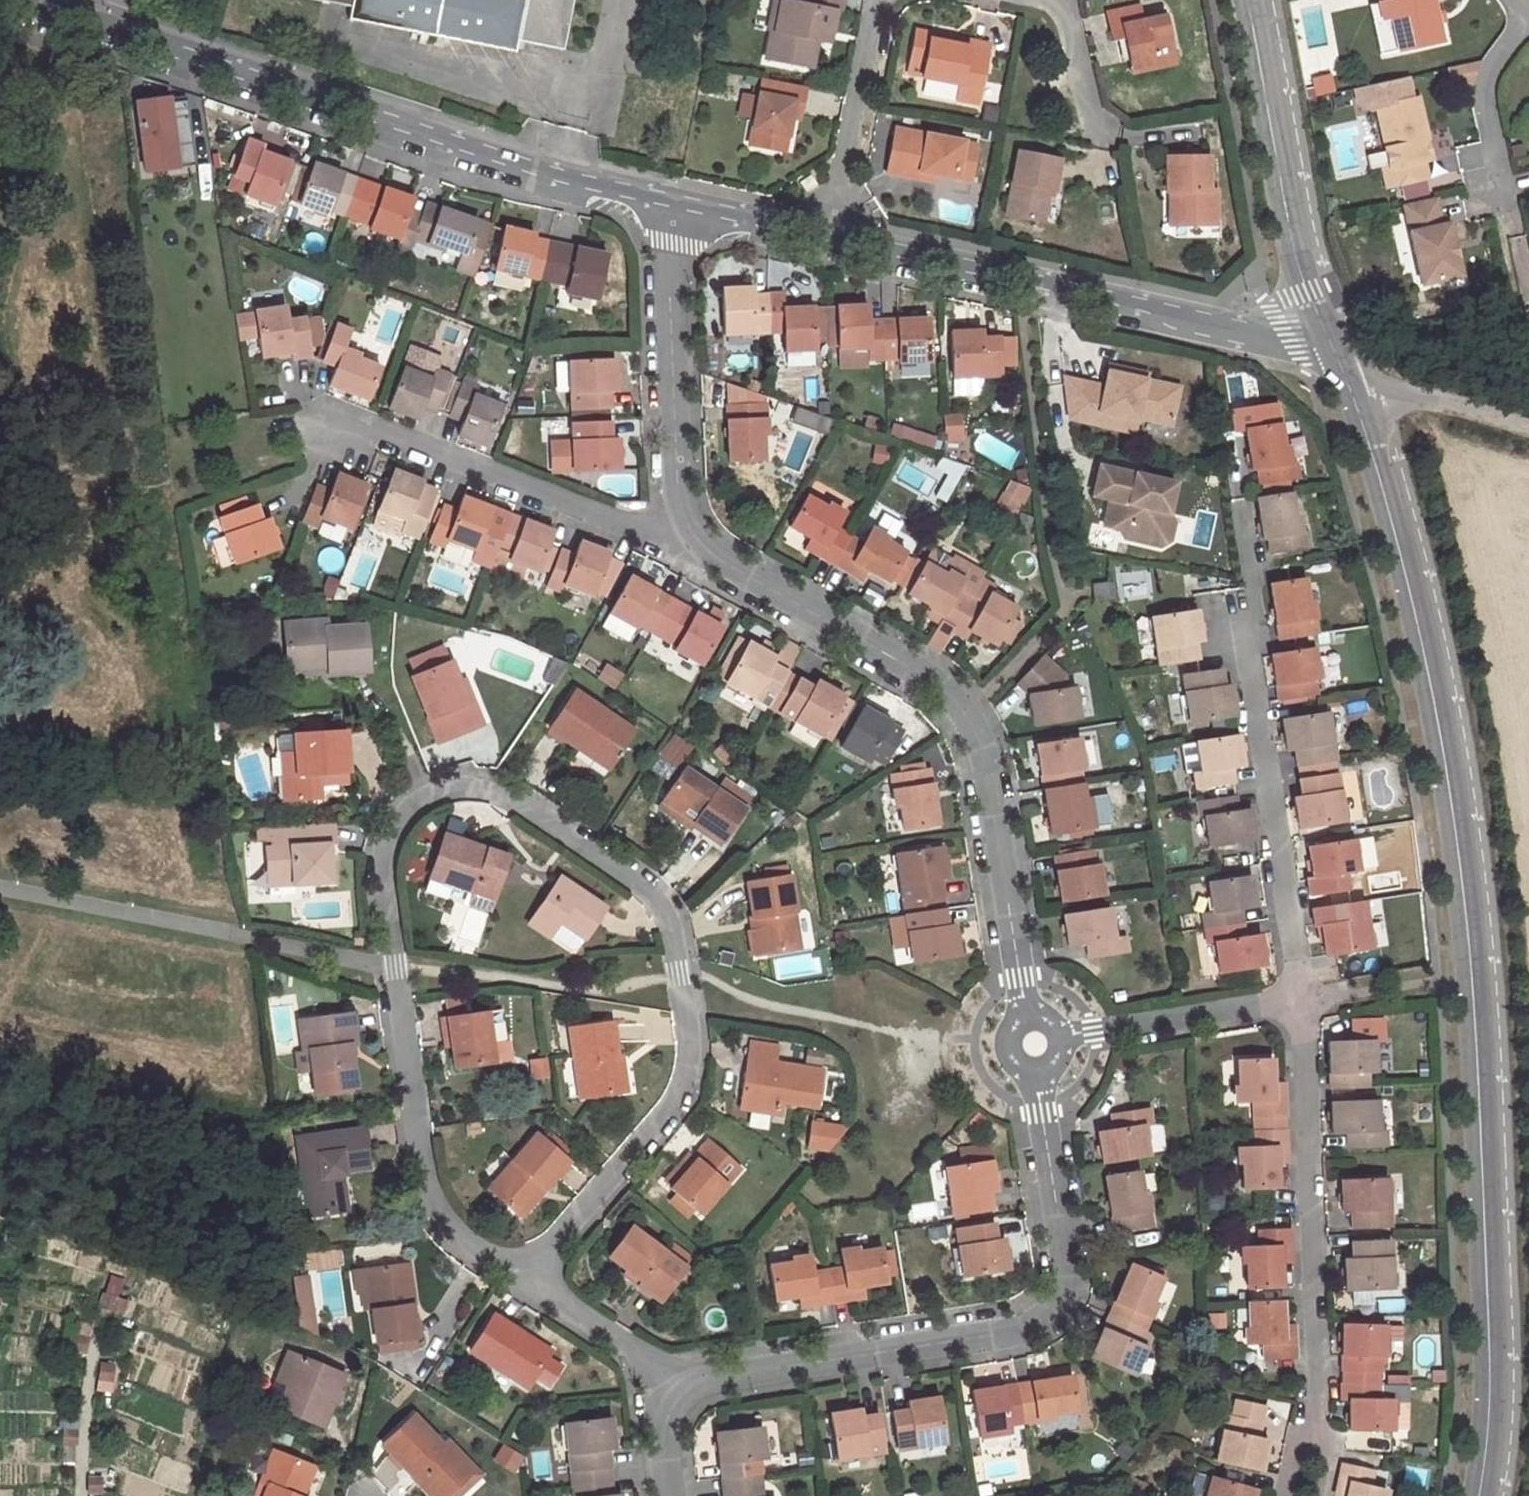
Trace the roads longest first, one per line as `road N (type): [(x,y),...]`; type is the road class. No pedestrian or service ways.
road 1 (residential): [(519,1273),(685,1085),(693,1039),(661,905),(504,788),(455,784),(416,797),(390,828),(379,880),(434,1210)]
road 2 (tertiary): [(1479,1495),(1490,1350),(1472,979),(1454,825),(1421,639),(1341,366)]
road 3 (residential): [(1033,1043),(1072,1337),(656,1383)]
road 4 (tertiary): [(29,0),(355,113),(675,201)]
road 5 (residential): [(682,542),(982,732),(1033,1043)]
road 6 (tertiary): [(832,236),(1288,336),(1341,366)]
road 7 (residential): [(1302,1003),(1235,509)]
road 8 (residential): [(1312,1495),(1320,1386),(1302,1003)]
road 9 (tertiary): [(1341,366),(1296,257),(1248,0)]
road 10 (residential): [(682,542),(369,429),(325,435)]
road 11 (residential): [(675,201),(682,542)]
road 12 (residential): [(1033,1043),(1302,1003)]
road 13 (residential): [(832,236),(878,0)]
road 14 (unclassified): [(1341,366),(1376,386),(1528,433)]
road 15 (residential): [(1518,17),(1479,75),(1507,198)]
road 16 (residential): [(519,1273),(656,1383)]
road 17 (tertiary): [(675,201),(832,236)]
road 18 (residential): [(1049,0),(1071,27),(1092,129)]

